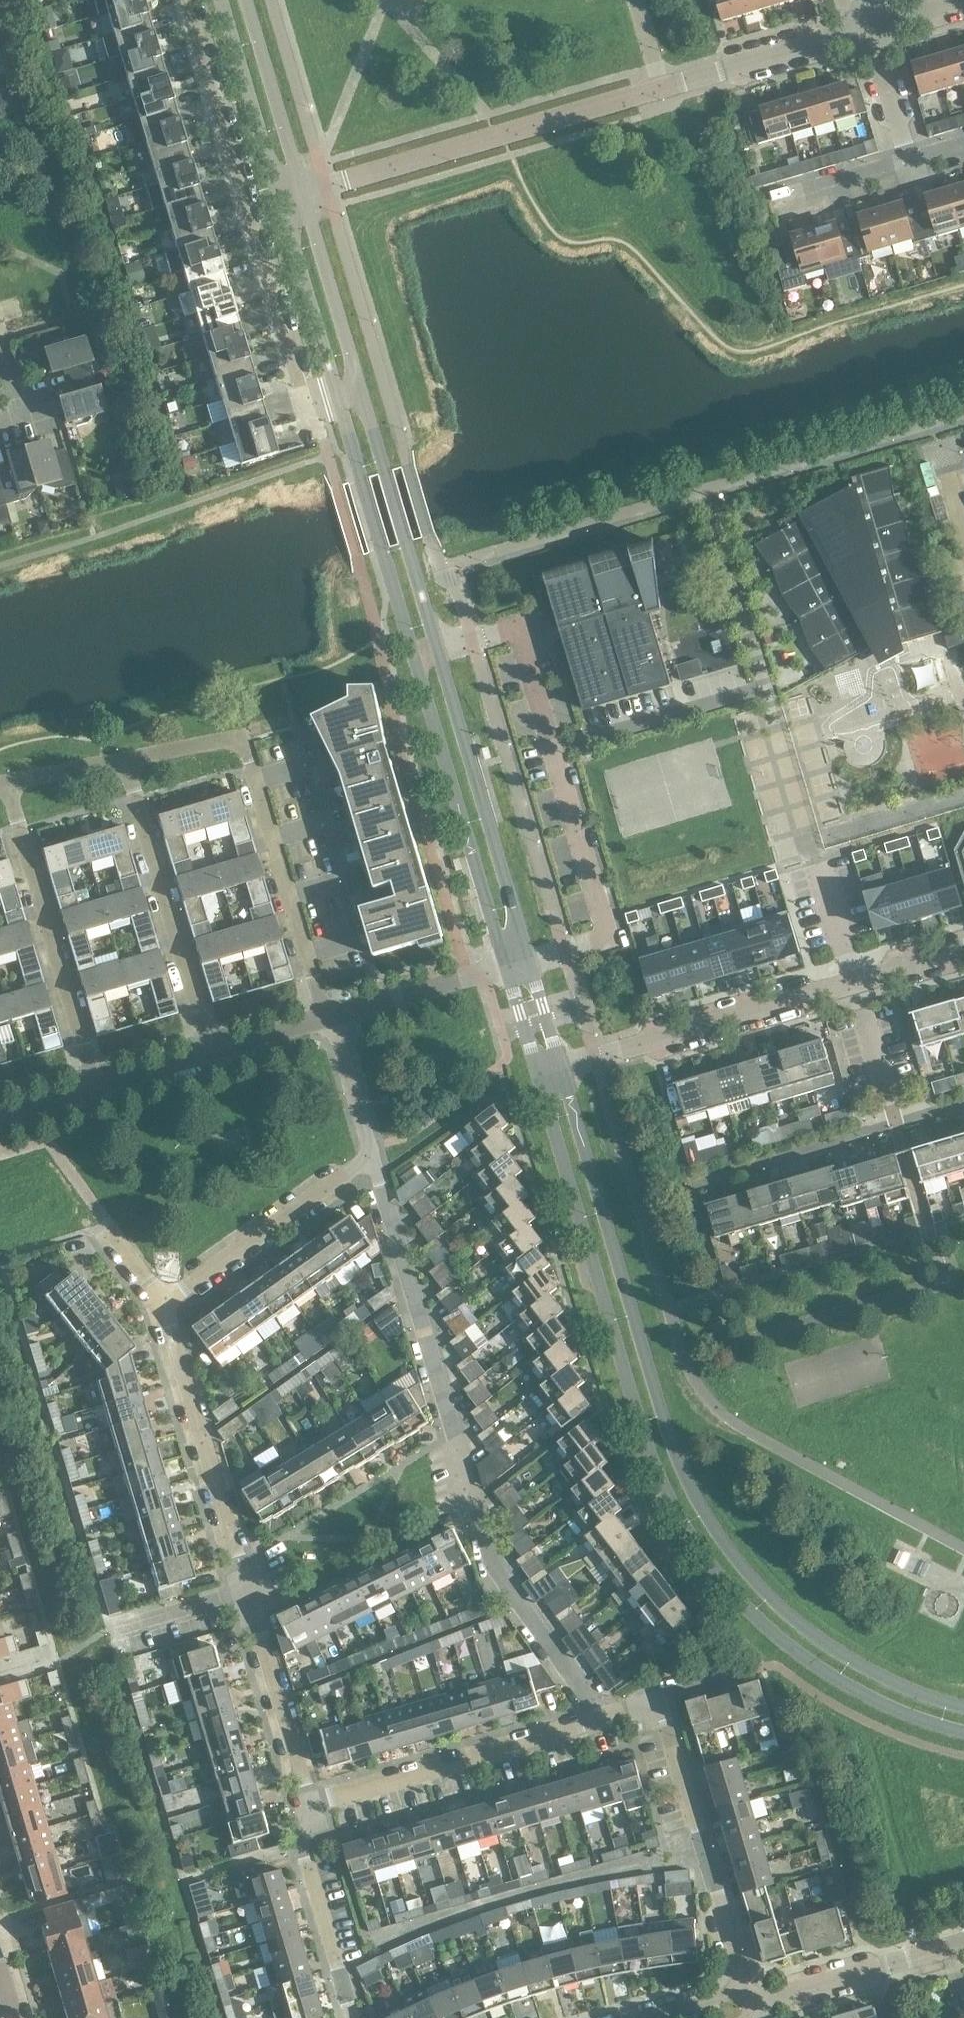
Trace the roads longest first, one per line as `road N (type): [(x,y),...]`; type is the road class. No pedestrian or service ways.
road 1 (tertiary): [(539,1080),(638,1416),(686,1527),(772,1632),(836,1681),(916,1720),(963,1733)]
road 2 (tertiary): [(963,1708),(848,1660),(786,1616),(707,1518),(663,1414),(564,1072)]
road 3 (residential): [(607,1719),(503,1574),(487,1538),(371,1154)]
road 4 (tertiary): [(531,962),(360,389)]
road 5 (tertiary): [(340,396),(507,969)]
road 6 (residential): [(313,1804),(165,1302)]
road 7 (residential): [(340,396),(308,407),(185,0)]
road 8 (residential): [(329,1022),(241,740),(127,764)]
road 9 (residential): [(303,190),(662,88)]
road 10 (residential): [(607,1719),(660,1704),(747,1986)]
road 11 (residential): [(96,1090),(8,787)]
road 12 (residential): [(564,1072),(859,985)]
road 13 (residential): [(313,1804),(607,1719)]
road 14 (residential): [(217,1055),(127,764)]
road 15 (residential): [(165,1302),(371,1154)]
road 16 (residential): [(352,2017),(301,1844),(313,1804)]
road 17 (residential): [(754,2008),(963,1947)]
road 18 (residential): [(662,88),(870,28)]
road 19 (tertiary): [(220,0),(281,200)]
road 20 (tertiary): [(360,389),(303,190)]
road 21 (tertiary): [(281,200),(340,396)]
road 22 (residential): [(710,1192),(902,1136)]
road 23 (tertiary): [(303,190),(247,0)]
road 24 (residential): [(329,1022),(507,969)]
road 25 (residential): [(902,1136),(859,985)]
road 26 (residential): [(913,160),(870,28)]
road 27 (residential): [(371,1154),(329,1022)]
road 28 (residential): [(96,1090),(217,1055)]
road 29 (residential): [(127,764),(8,787)]

